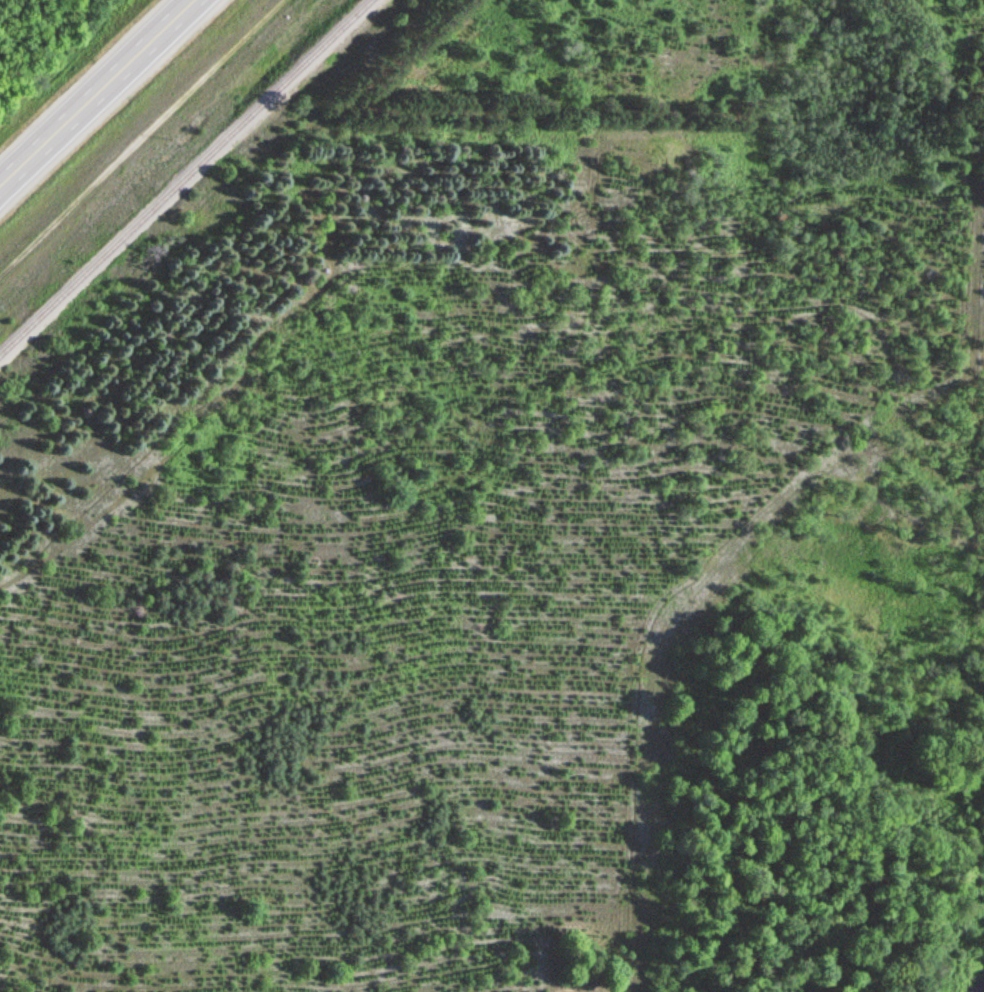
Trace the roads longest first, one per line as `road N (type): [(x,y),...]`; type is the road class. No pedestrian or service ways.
road 1 (track): [(290,0),(0,278)]
road 2 (primary): [(188,0),(0,182)]

